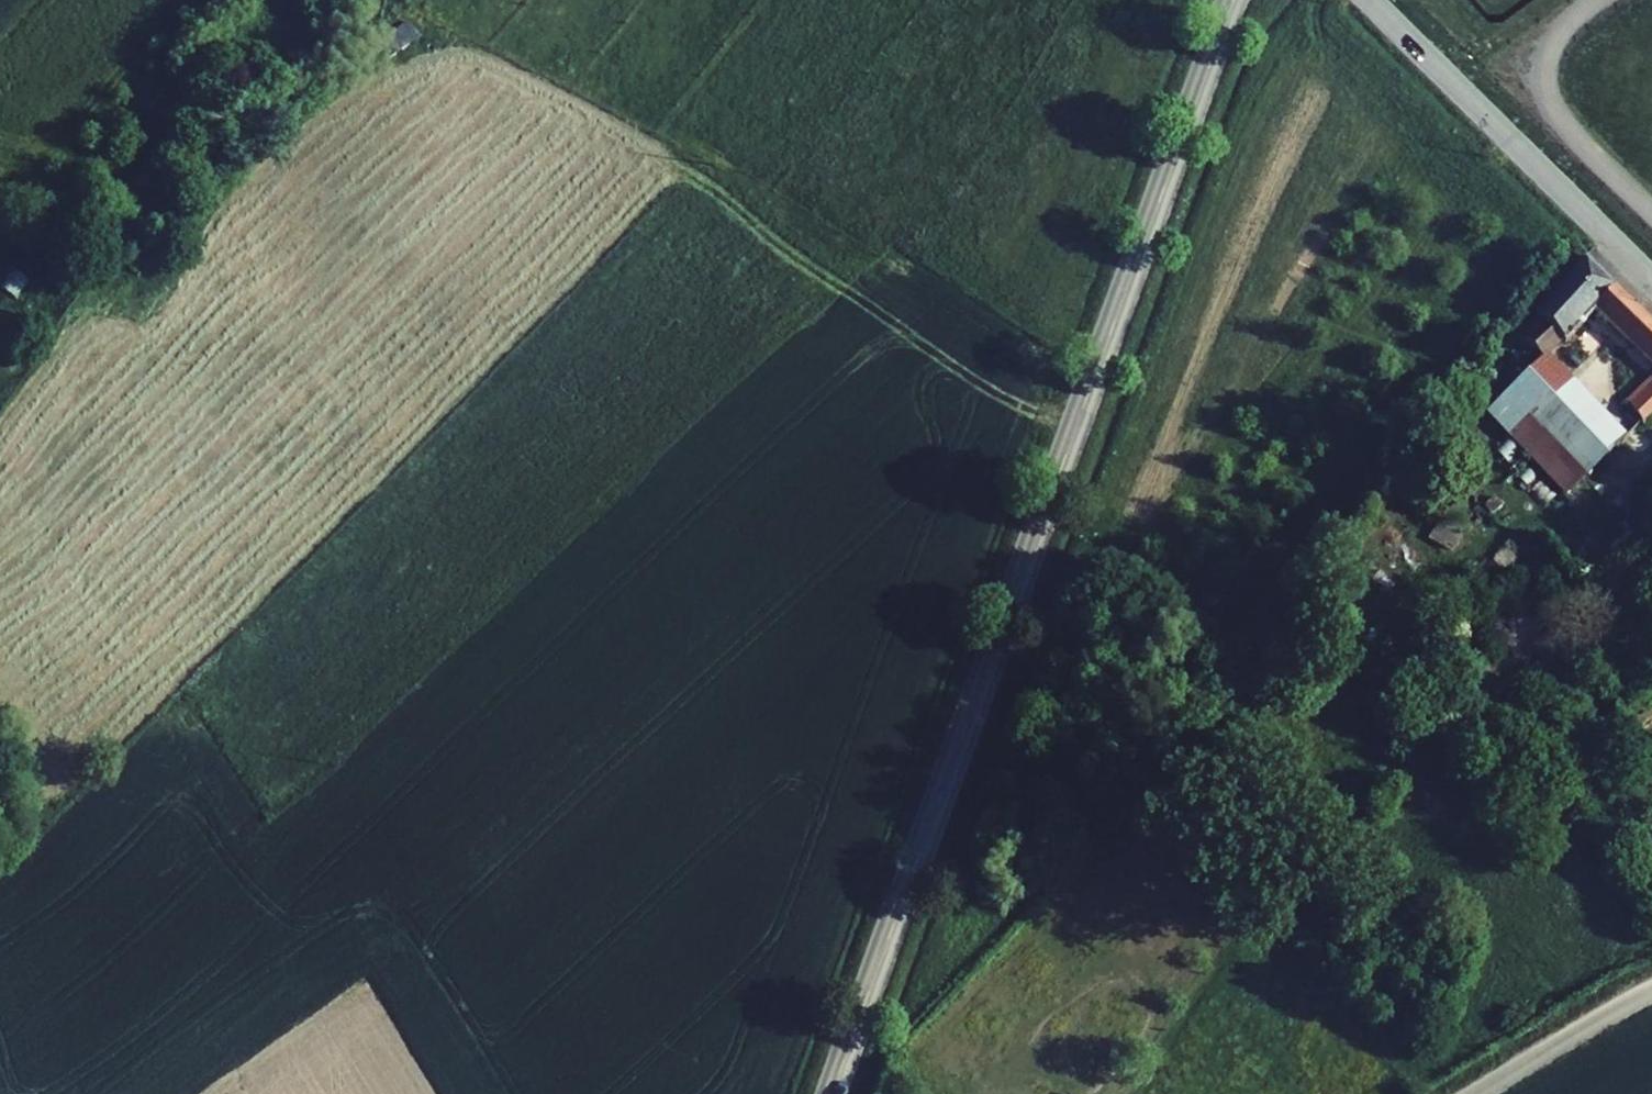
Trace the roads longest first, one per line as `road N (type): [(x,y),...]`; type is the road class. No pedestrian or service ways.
road 1 (tertiary): [(830,1093),(1231,0)]
road 2 (unclassified): [(1651,280),(1370,0)]
road 3 (unclassified): [(1480,1093),(1651,990)]

